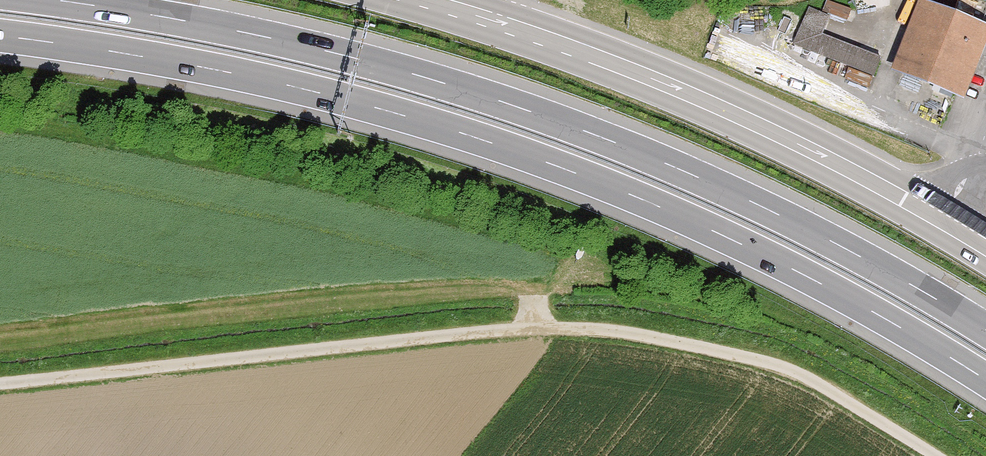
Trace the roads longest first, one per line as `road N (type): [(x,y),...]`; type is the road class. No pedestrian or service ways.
road 1 (motorway): [(0,38),(175,62),(299,91),(575,172),(736,242),(985,382)]
road 2 (motorway): [(985,331),(767,211),(617,142),(432,80),(258,36),(38,0)]
road 3 (track): [(0,384),(474,333),(582,329),(782,367),(932,455)]
road 4 (secondary): [(942,219),(728,108),(504,22),(420,0)]

